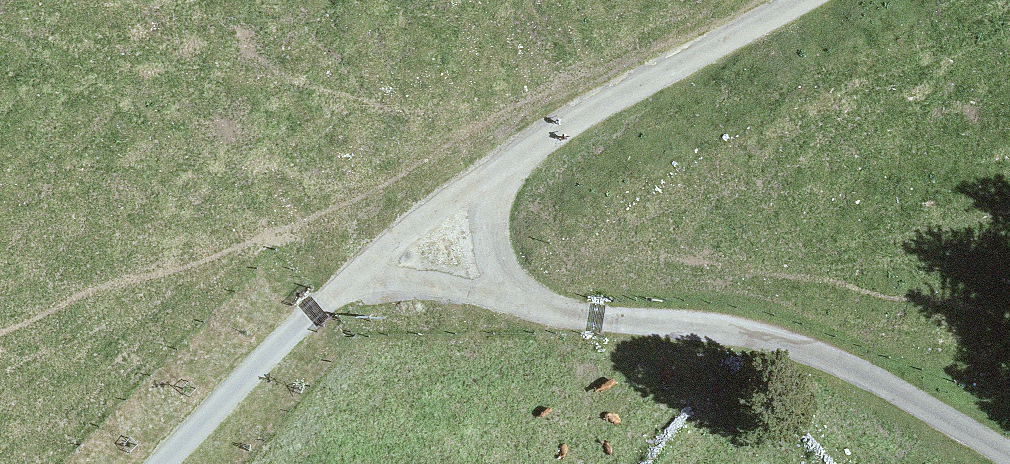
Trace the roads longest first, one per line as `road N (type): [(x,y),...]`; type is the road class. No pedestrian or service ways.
road 1 (track): [(1009,460),(763,332),(510,291),(490,232),(501,173)]
road 2 (unclassified): [(501,173),(592,115),(810,0)]
road 3 (track): [(352,277),(510,291)]

